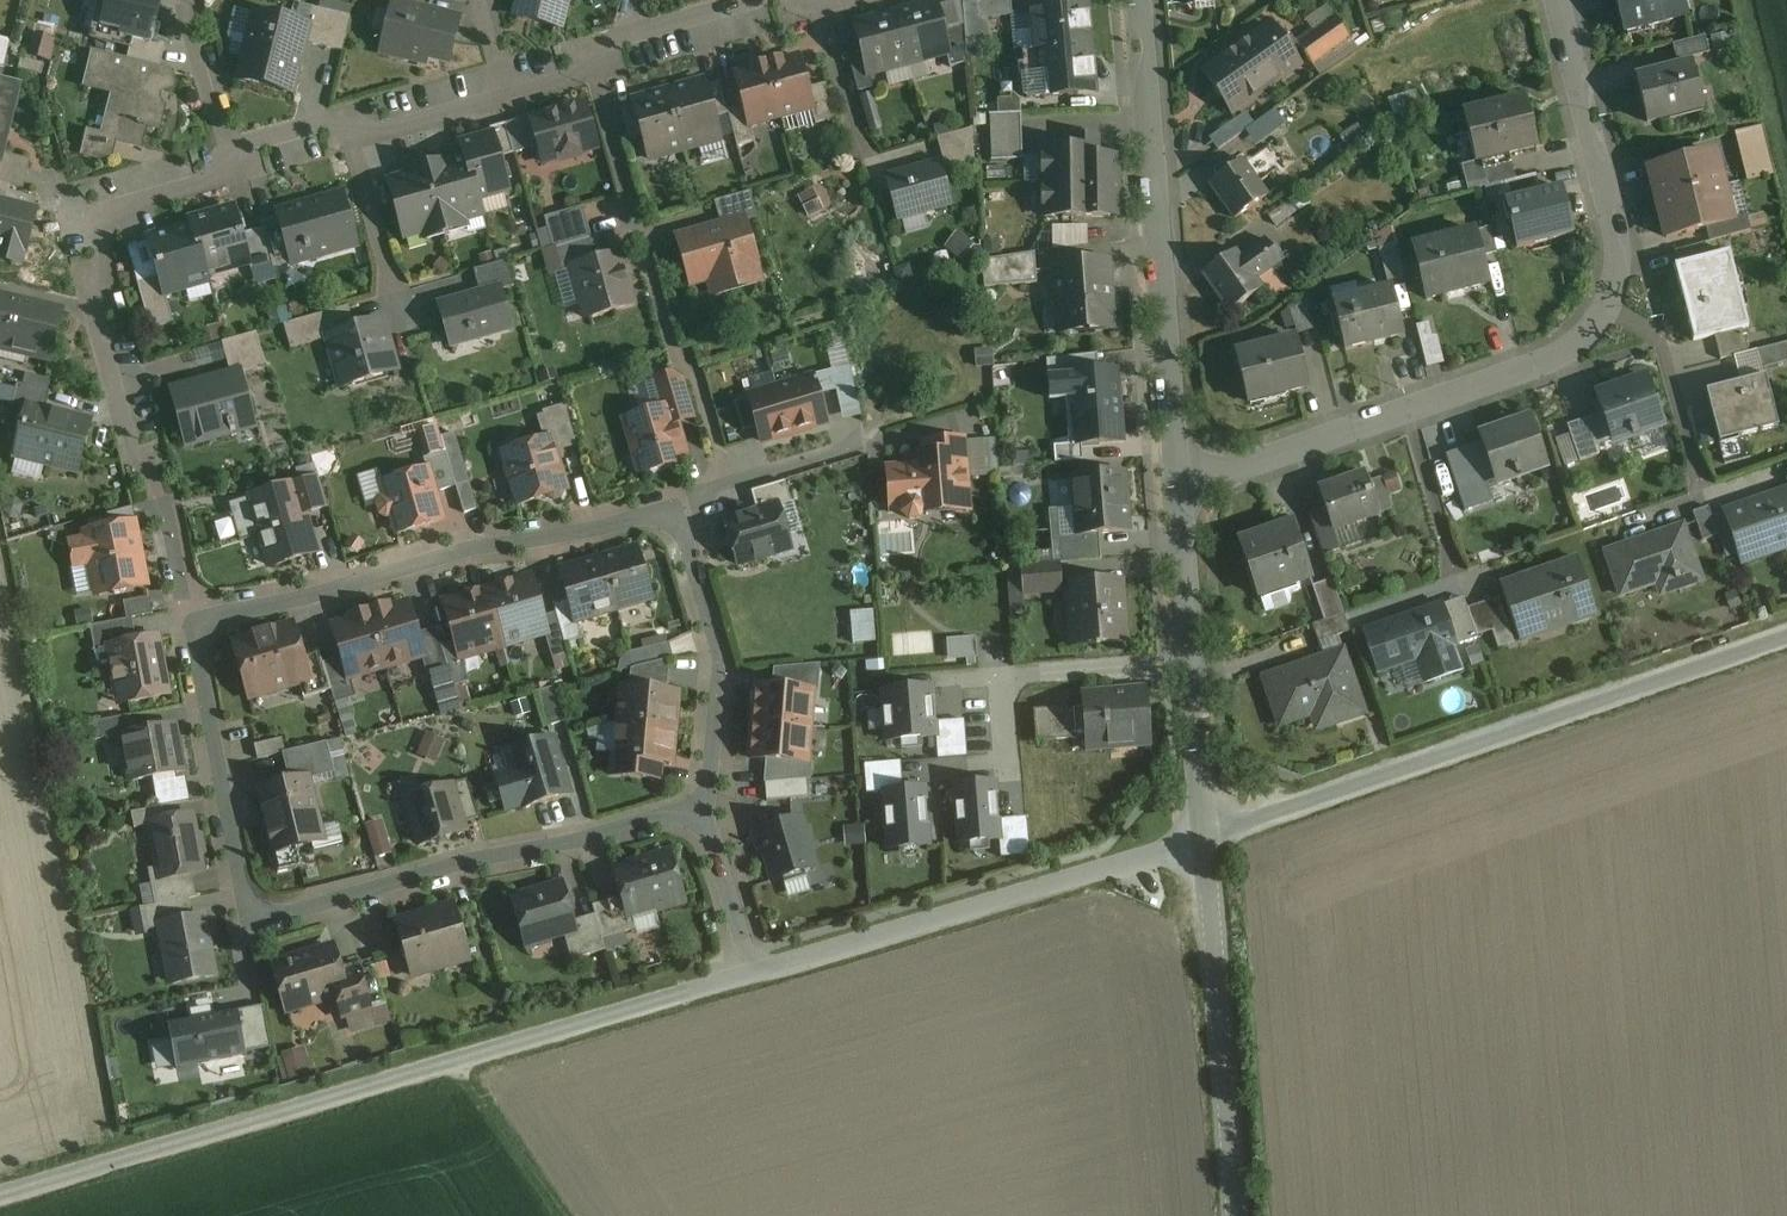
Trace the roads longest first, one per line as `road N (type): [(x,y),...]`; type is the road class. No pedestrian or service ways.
road 1 (residential): [(708,813),(716,662),(670,505),(191,614)]
road 2 (residential): [(1553,0),(1618,260),(1621,298),(1601,324),(1553,356),(1177,488)]
road 3 (unclassified): [(0,1193),(747,970)]
road 4 (residential): [(191,614),(246,904),(258,917),(708,813)]
road 5 (unclassified): [(1786,637),(1200,839)]
road 6 (residential): [(1135,0),(1177,488)]
road 7 (unclassified): [(747,970),(1200,839)]
road 8 (residential): [(232,159),(121,190),(87,231),(158,497)]
road 9 (unclassified): [(1231,1215),(1200,839)]
road 10 (residential): [(1177,488),(1200,839)]
road 11 (residential): [(593,56),(645,255)]
road 12 (residential): [(790,0),(593,56)]
road 13 (residential): [(353,128),(394,291)]
road 14 (residential): [(232,159),(189,0)]
road 15 (residential): [(747,970),(708,813)]
road 16 (residential): [(819,0),(860,153)]
road 17 (residential): [(499,82),(353,128)]
road 18 (residential): [(353,128),(232,159)]

